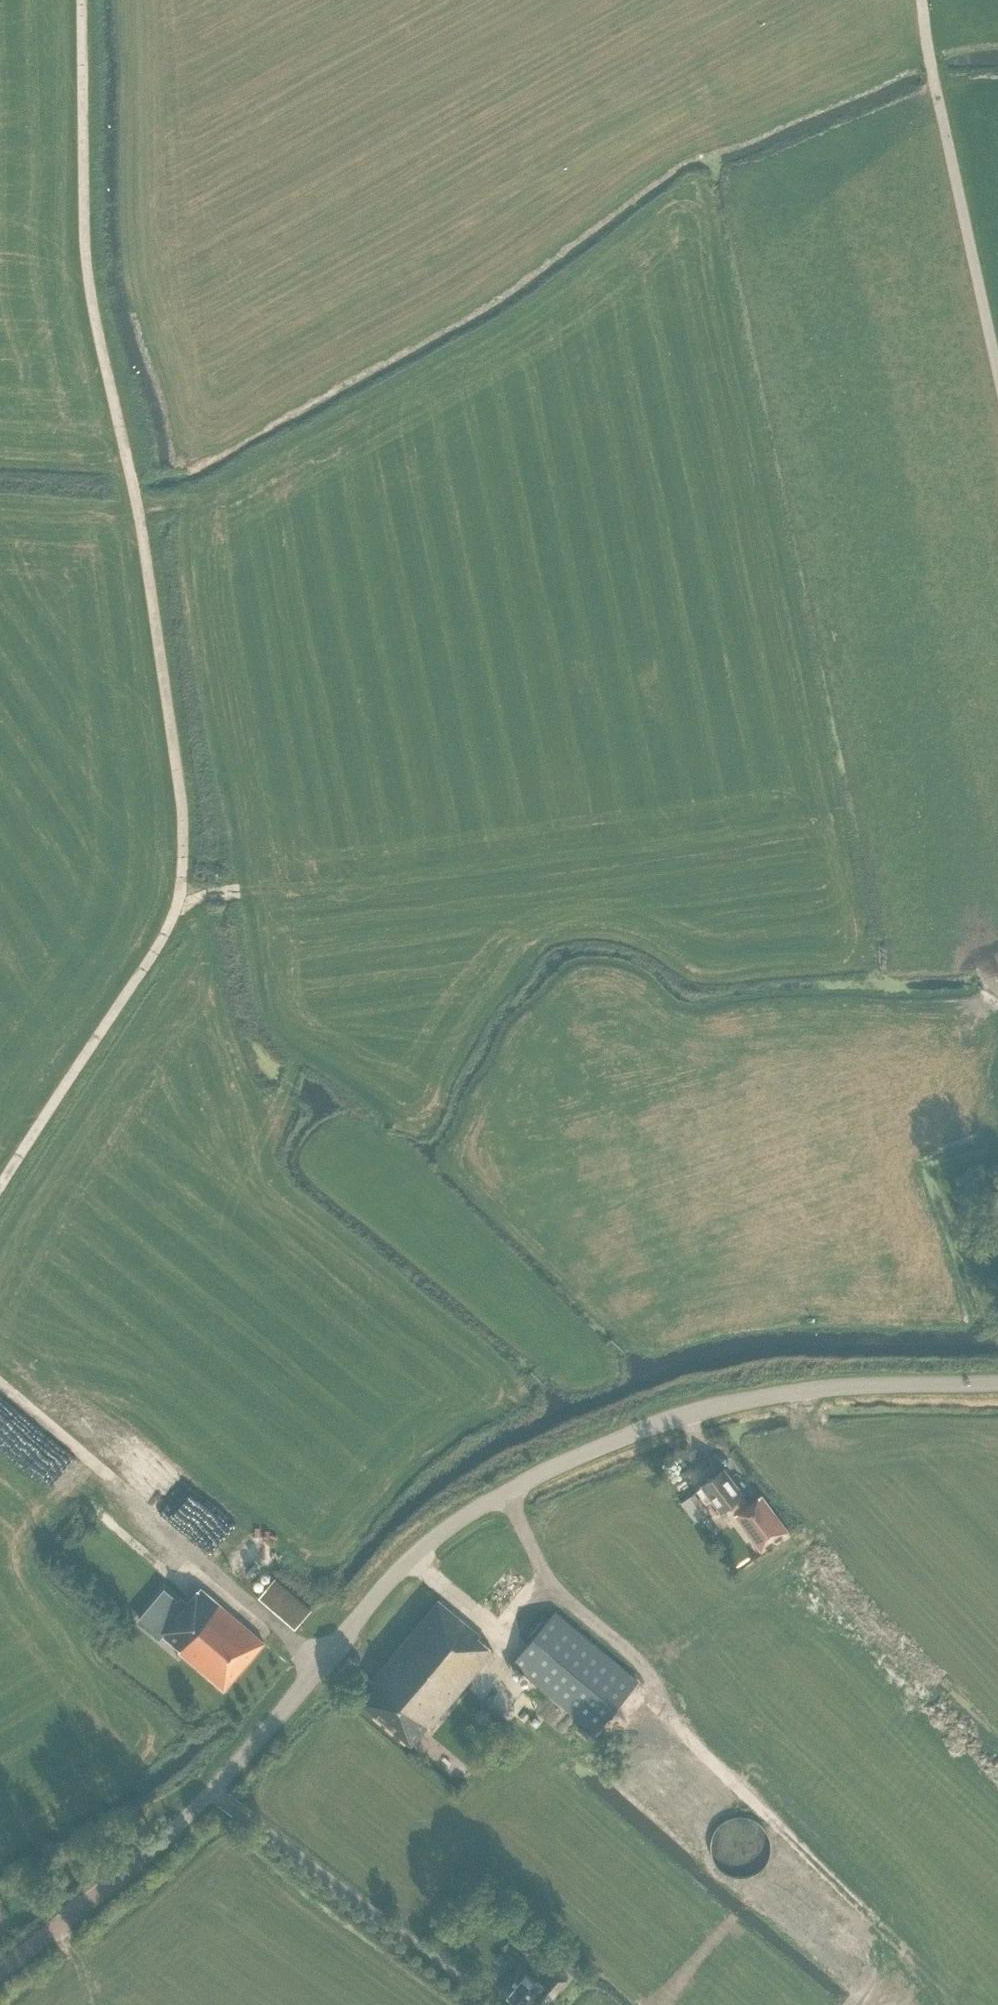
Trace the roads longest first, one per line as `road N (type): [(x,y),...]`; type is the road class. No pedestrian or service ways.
road 1 (track): [(0,1193),(164,934),(183,885),(183,803),(138,507),(89,268),(89,0)]
road 2 (tertiary): [(0,1967),(213,1790),(415,1553),(485,1502),(615,1441),(720,1405),(886,1383),(997,1382)]
road 3 (track): [(324,1660),(0,1383)]
road 4 (track): [(997,372),(920,0)]

